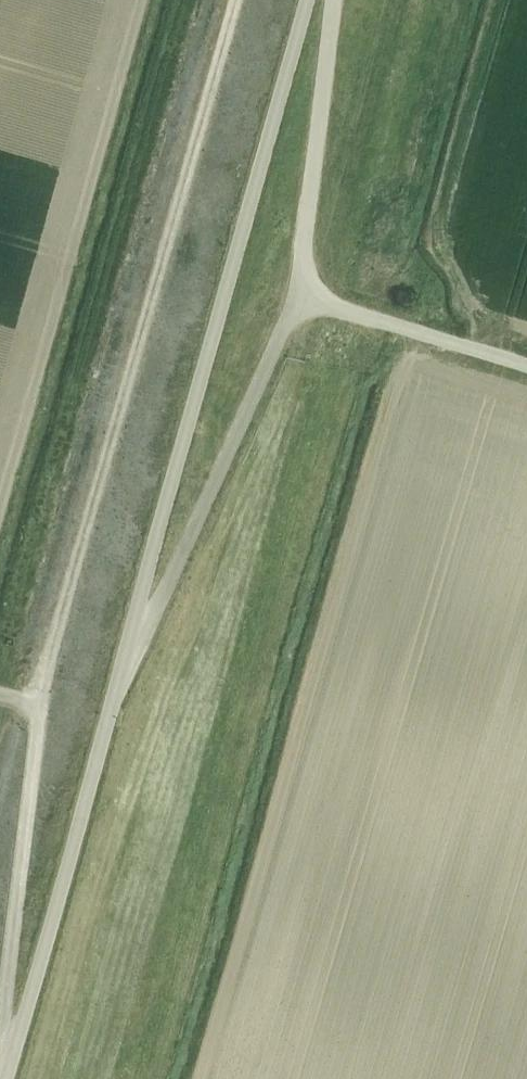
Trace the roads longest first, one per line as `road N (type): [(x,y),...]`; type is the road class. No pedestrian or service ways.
road 1 (tertiary): [(127,645),(307,0)]
road 2 (tertiary): [(7,1078),(127,645)]
road 3 (unclassified): [(127,645),(161,598),(297,298)]
road 4 (unclassified): [(297,298),(334,0)]
road 5 (unclassified): [(526,367),(297,298)]

